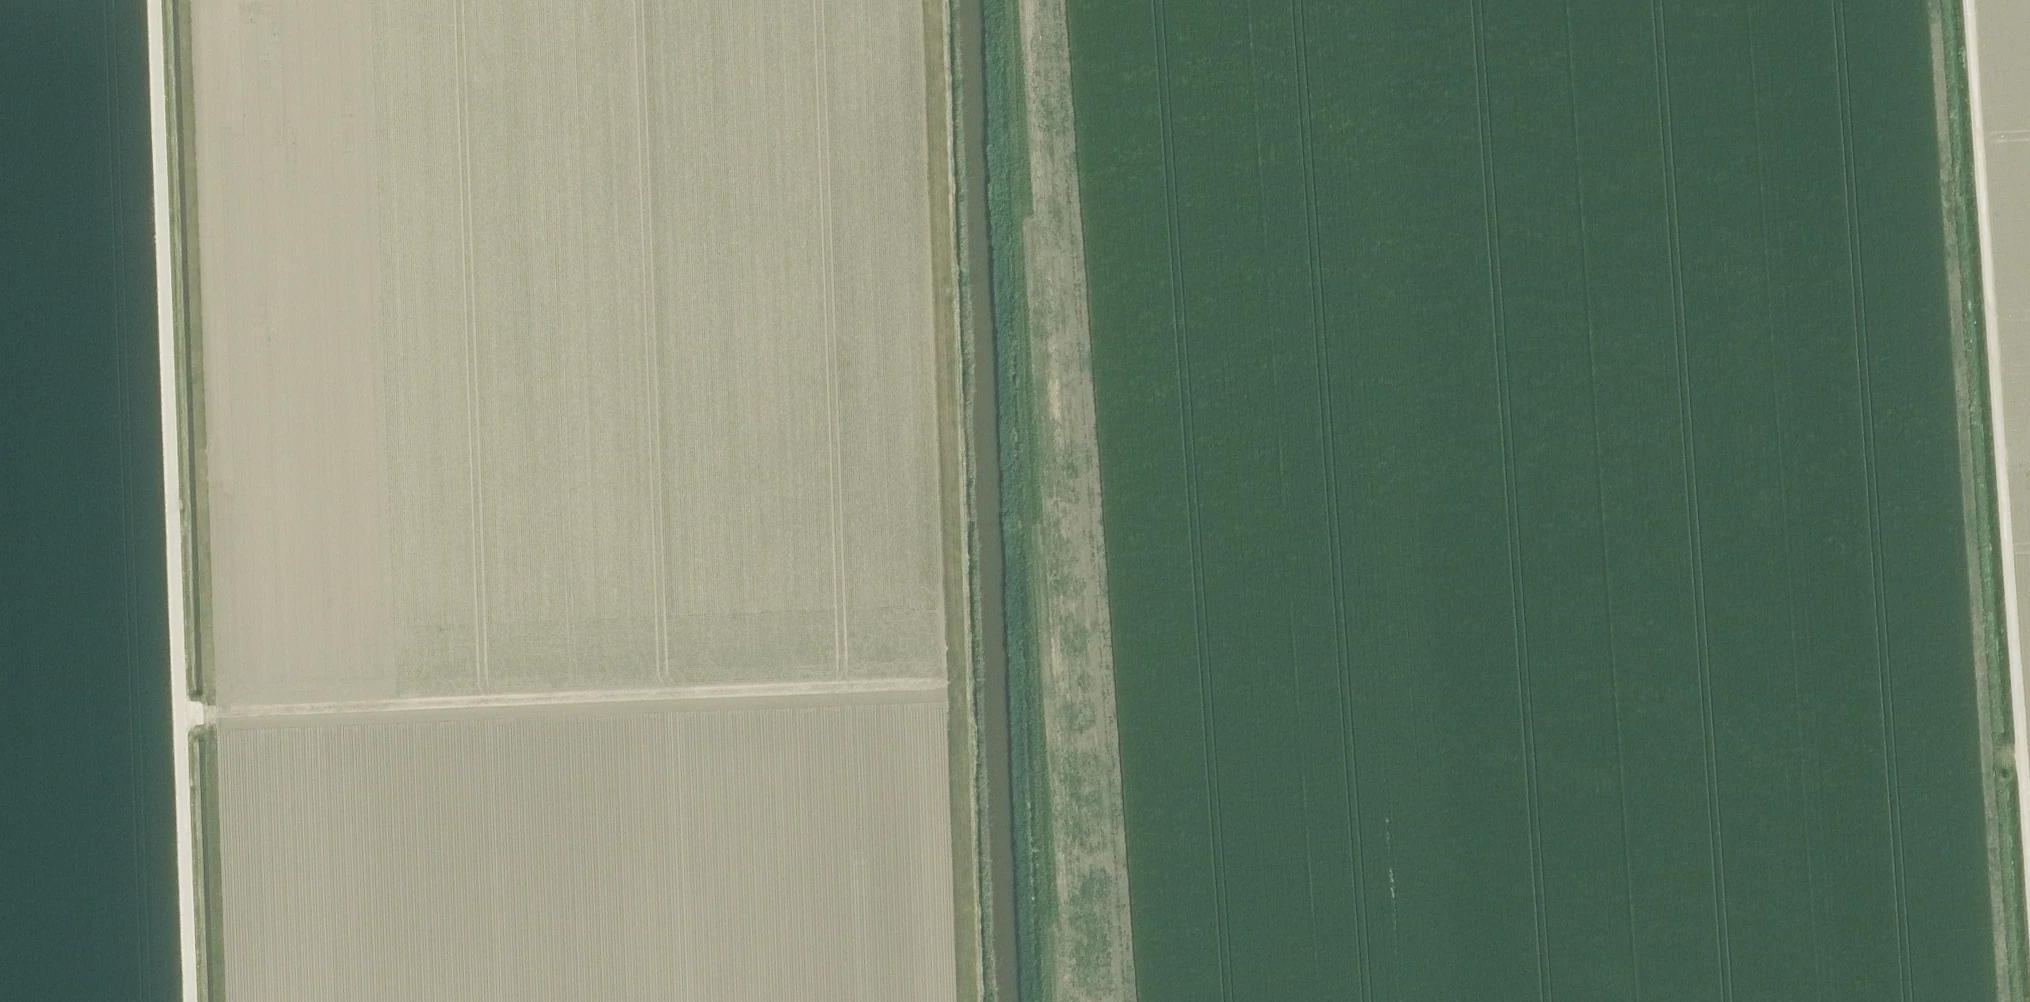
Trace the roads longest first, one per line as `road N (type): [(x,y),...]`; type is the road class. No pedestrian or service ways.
road 1 (track): [(156,0),(192,1001)]

